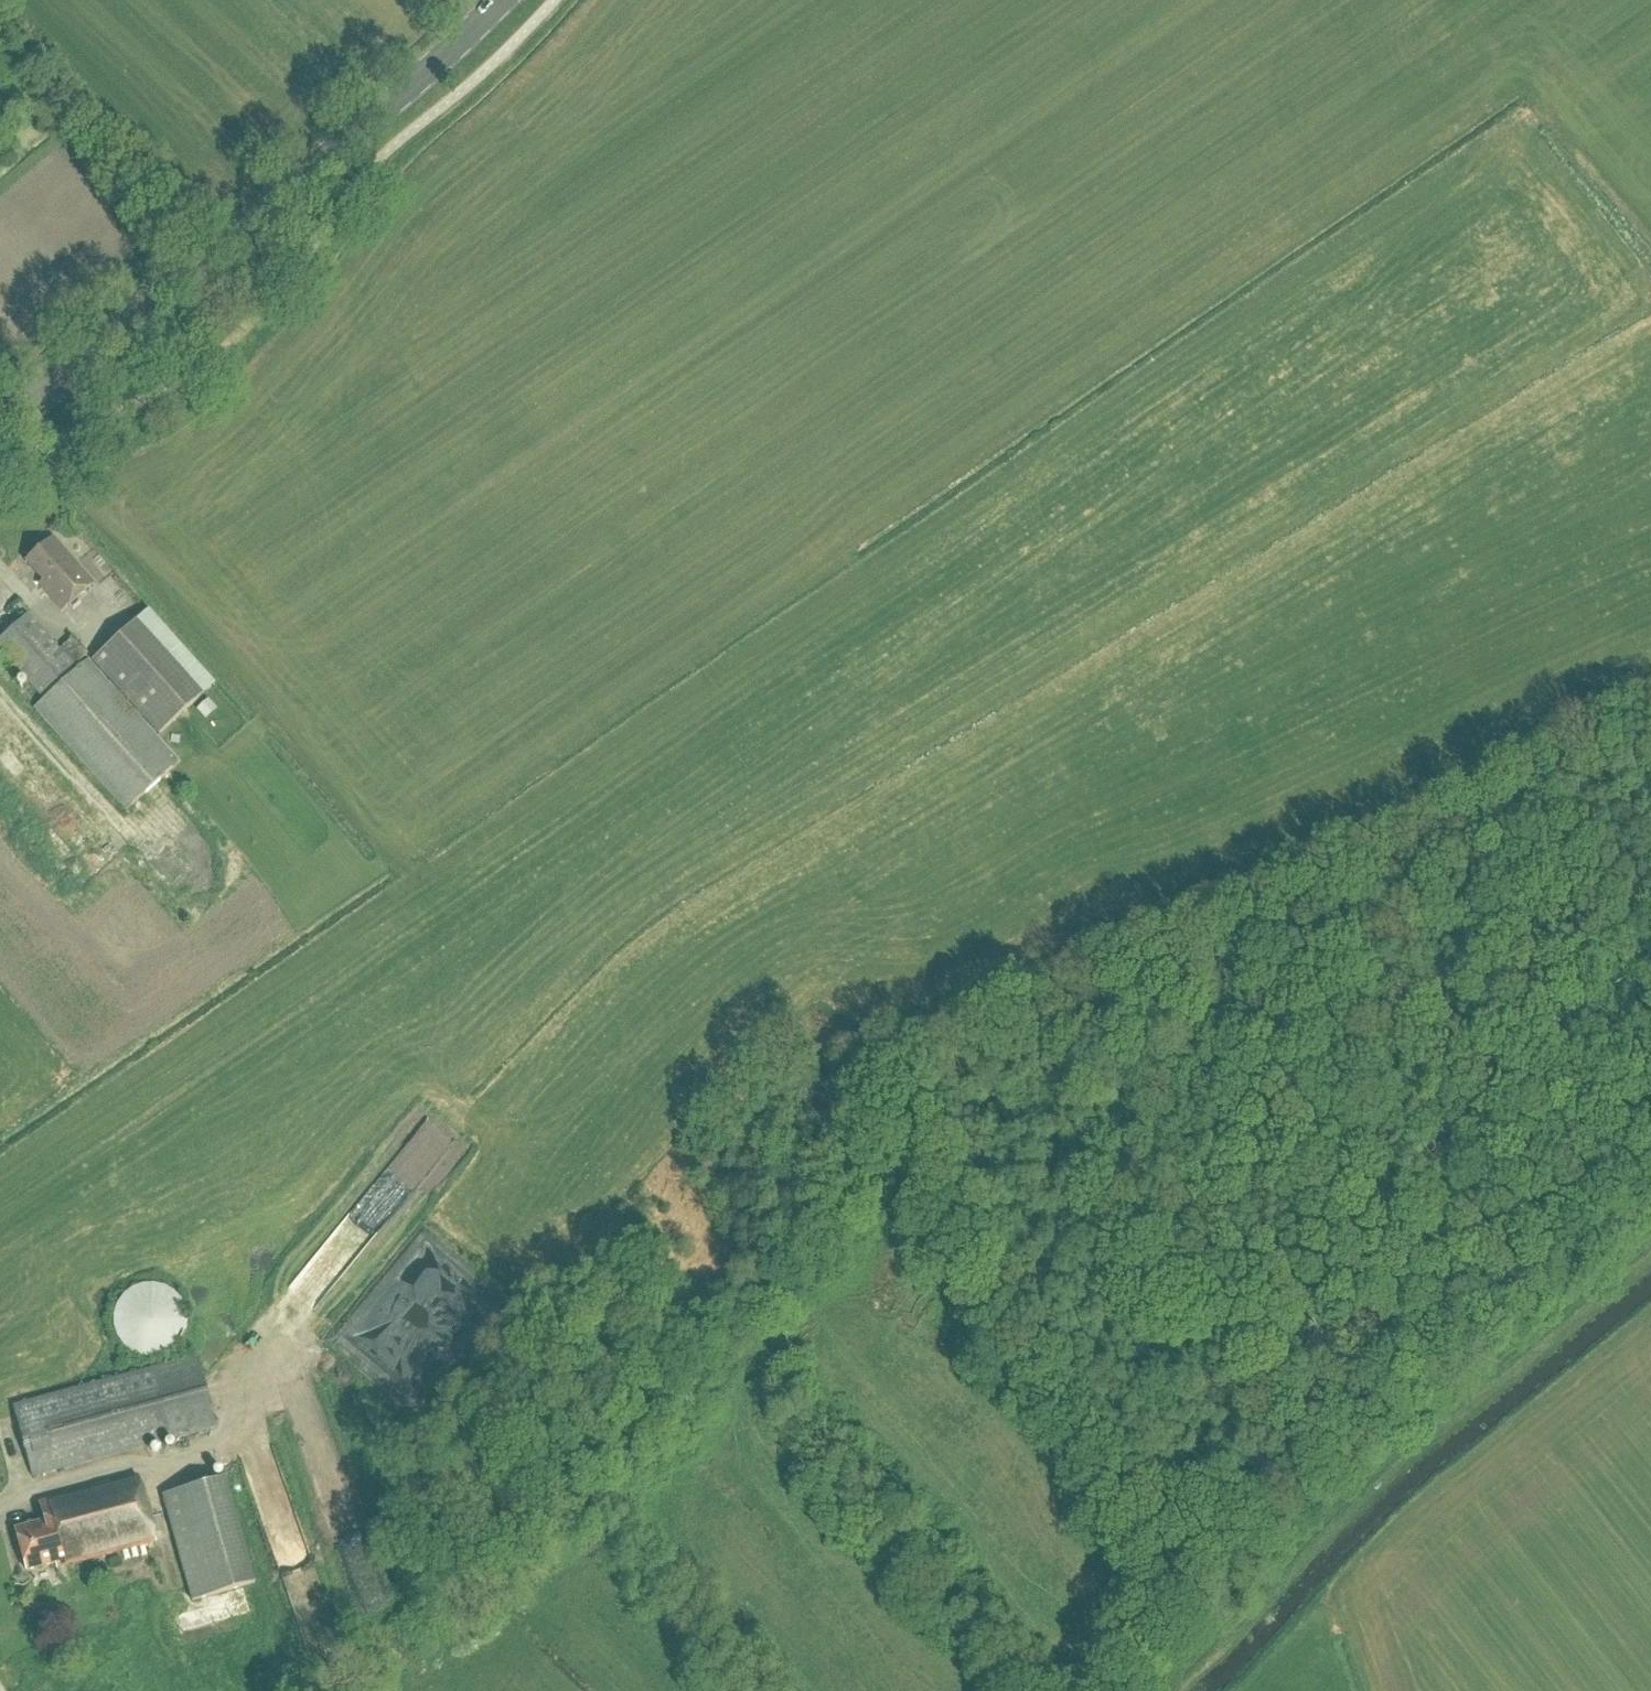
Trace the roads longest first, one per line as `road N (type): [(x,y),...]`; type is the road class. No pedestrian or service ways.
road 1 (primary): [(0,428),(505,0)]
road 2 (track): [(1650,1259),(1343,1515),(1174,1690)]

